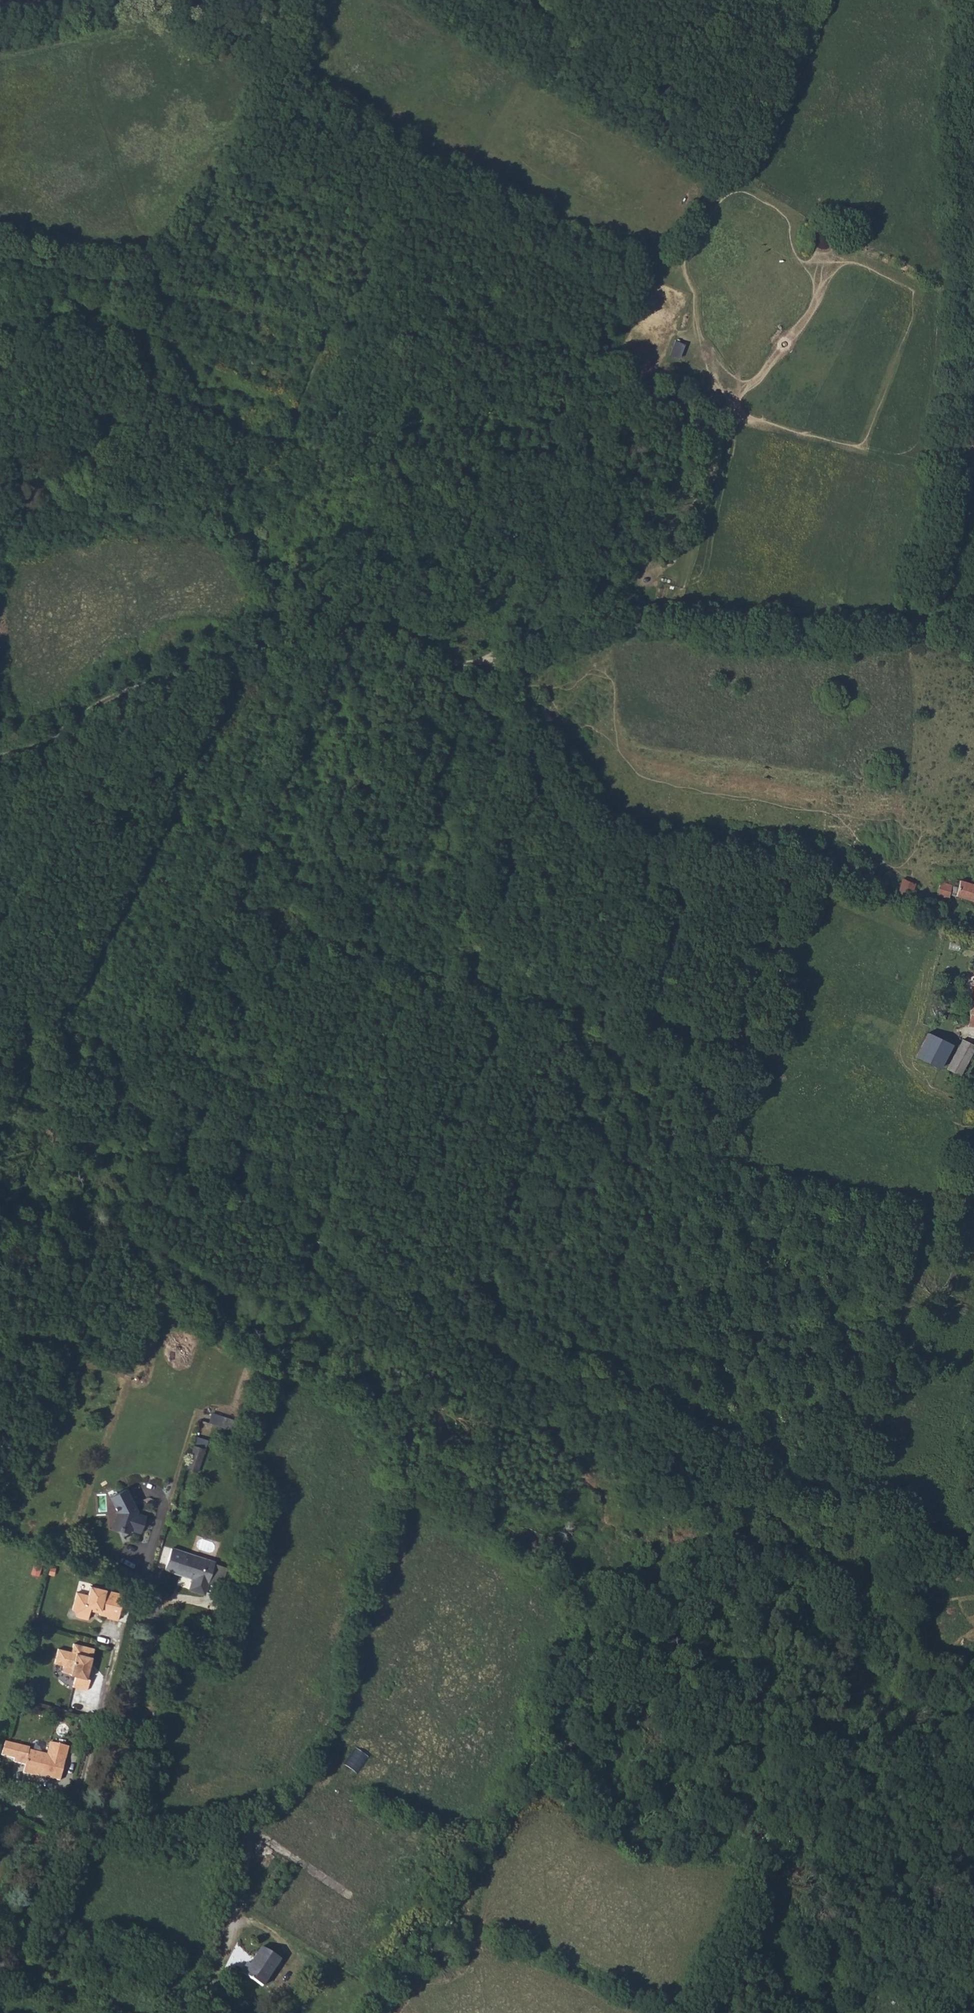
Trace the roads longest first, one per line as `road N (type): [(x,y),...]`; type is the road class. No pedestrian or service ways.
road 1 (track): [(973,631),(925,615),(792,623),(640,609),(470,664),(446,661),(392,633),(324,630),(95,704),(50,739),(0,755)]
road 2 (unclassified): [(0,1794),(62,1822),(236,1820)]

